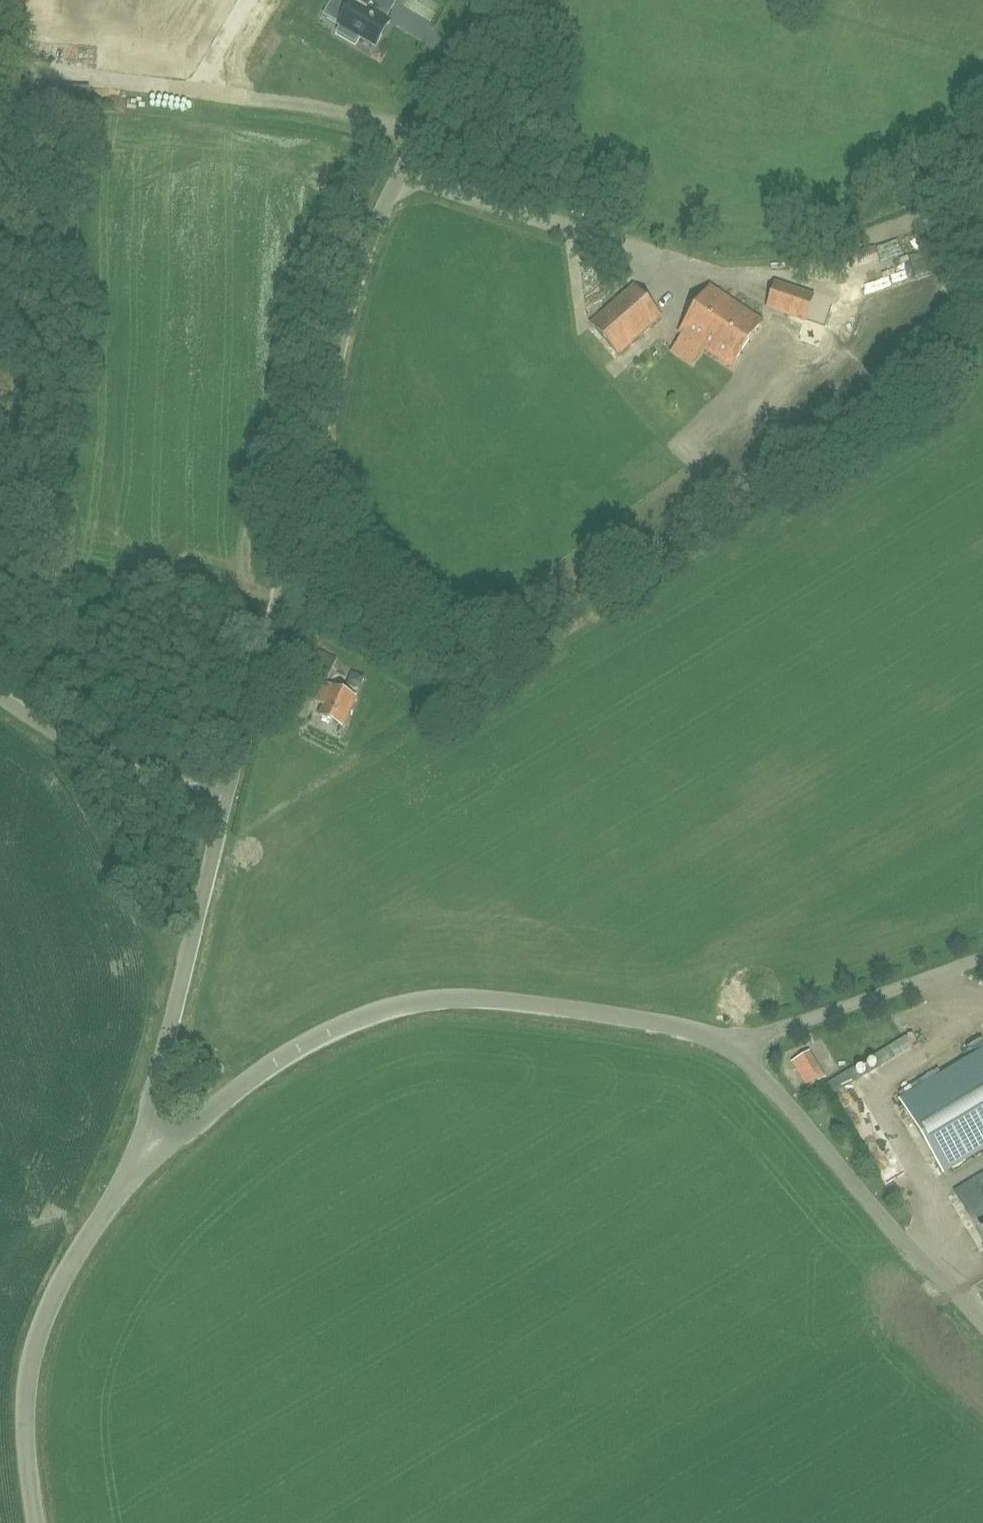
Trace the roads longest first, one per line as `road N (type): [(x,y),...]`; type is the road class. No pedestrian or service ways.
road 1 (unclassified): [(226,801),(383,222),(414,146),(498,0)]
road 2 (unclassified): [(146,1160),(268,1068),(369,1016),(425,1000),(481,999),(672,1026),(737,1053)]
road 3 (unclassified): [(37,1522),(28,1446),(37,1350),(83,1247),(146,1160)]
road 4 (unclassified): [(146,1160),(158,1074),(226,801)]
road 5 (unclassified): [(737,1053),(982,1326)]
road 6 (unclassified): [(737,1053),(756,1038),(982,956)]
road 7 (unclassified): [(0,697),(138,779),(226,801)]

